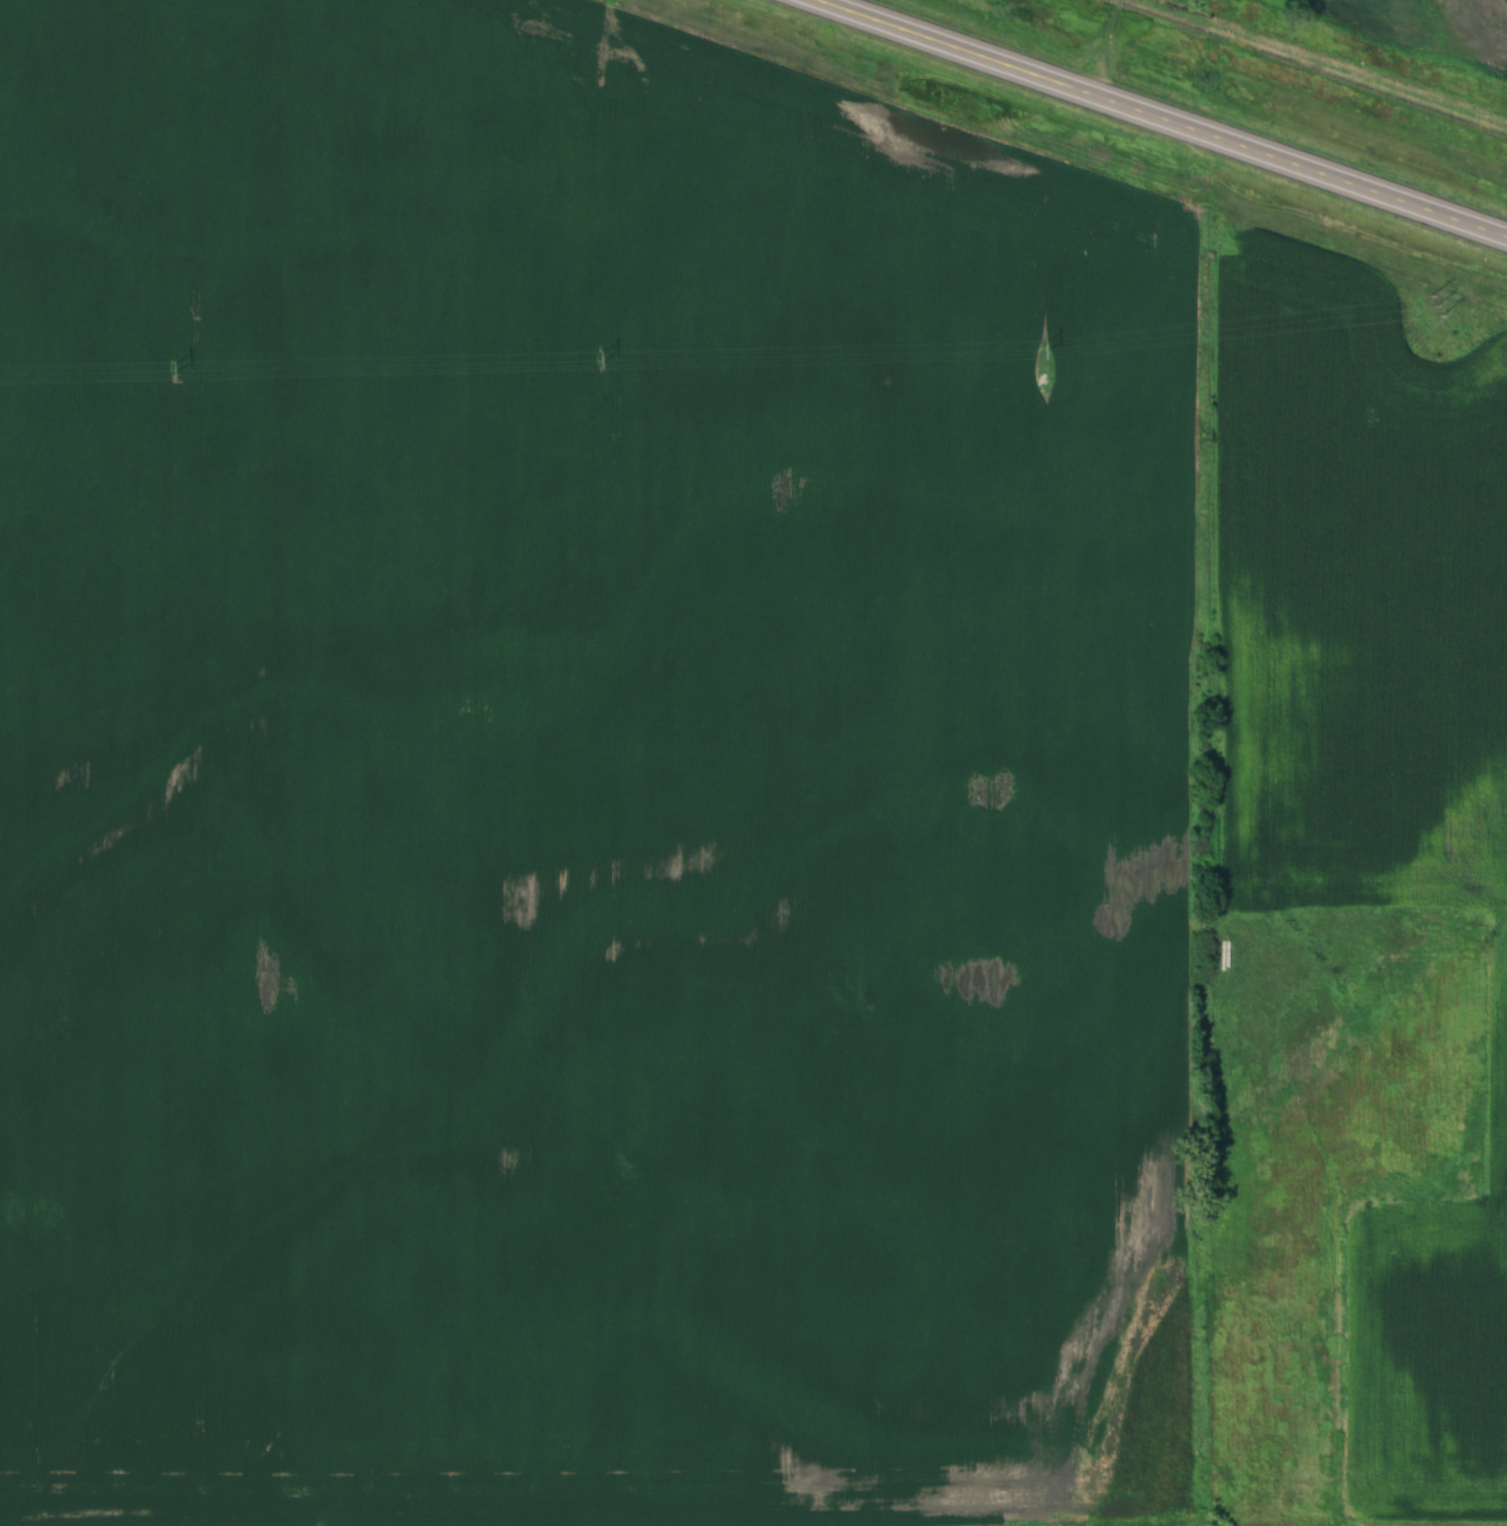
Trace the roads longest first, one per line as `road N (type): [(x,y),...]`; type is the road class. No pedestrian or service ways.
road 1 (primary): [(1506,236),(818,0)]

